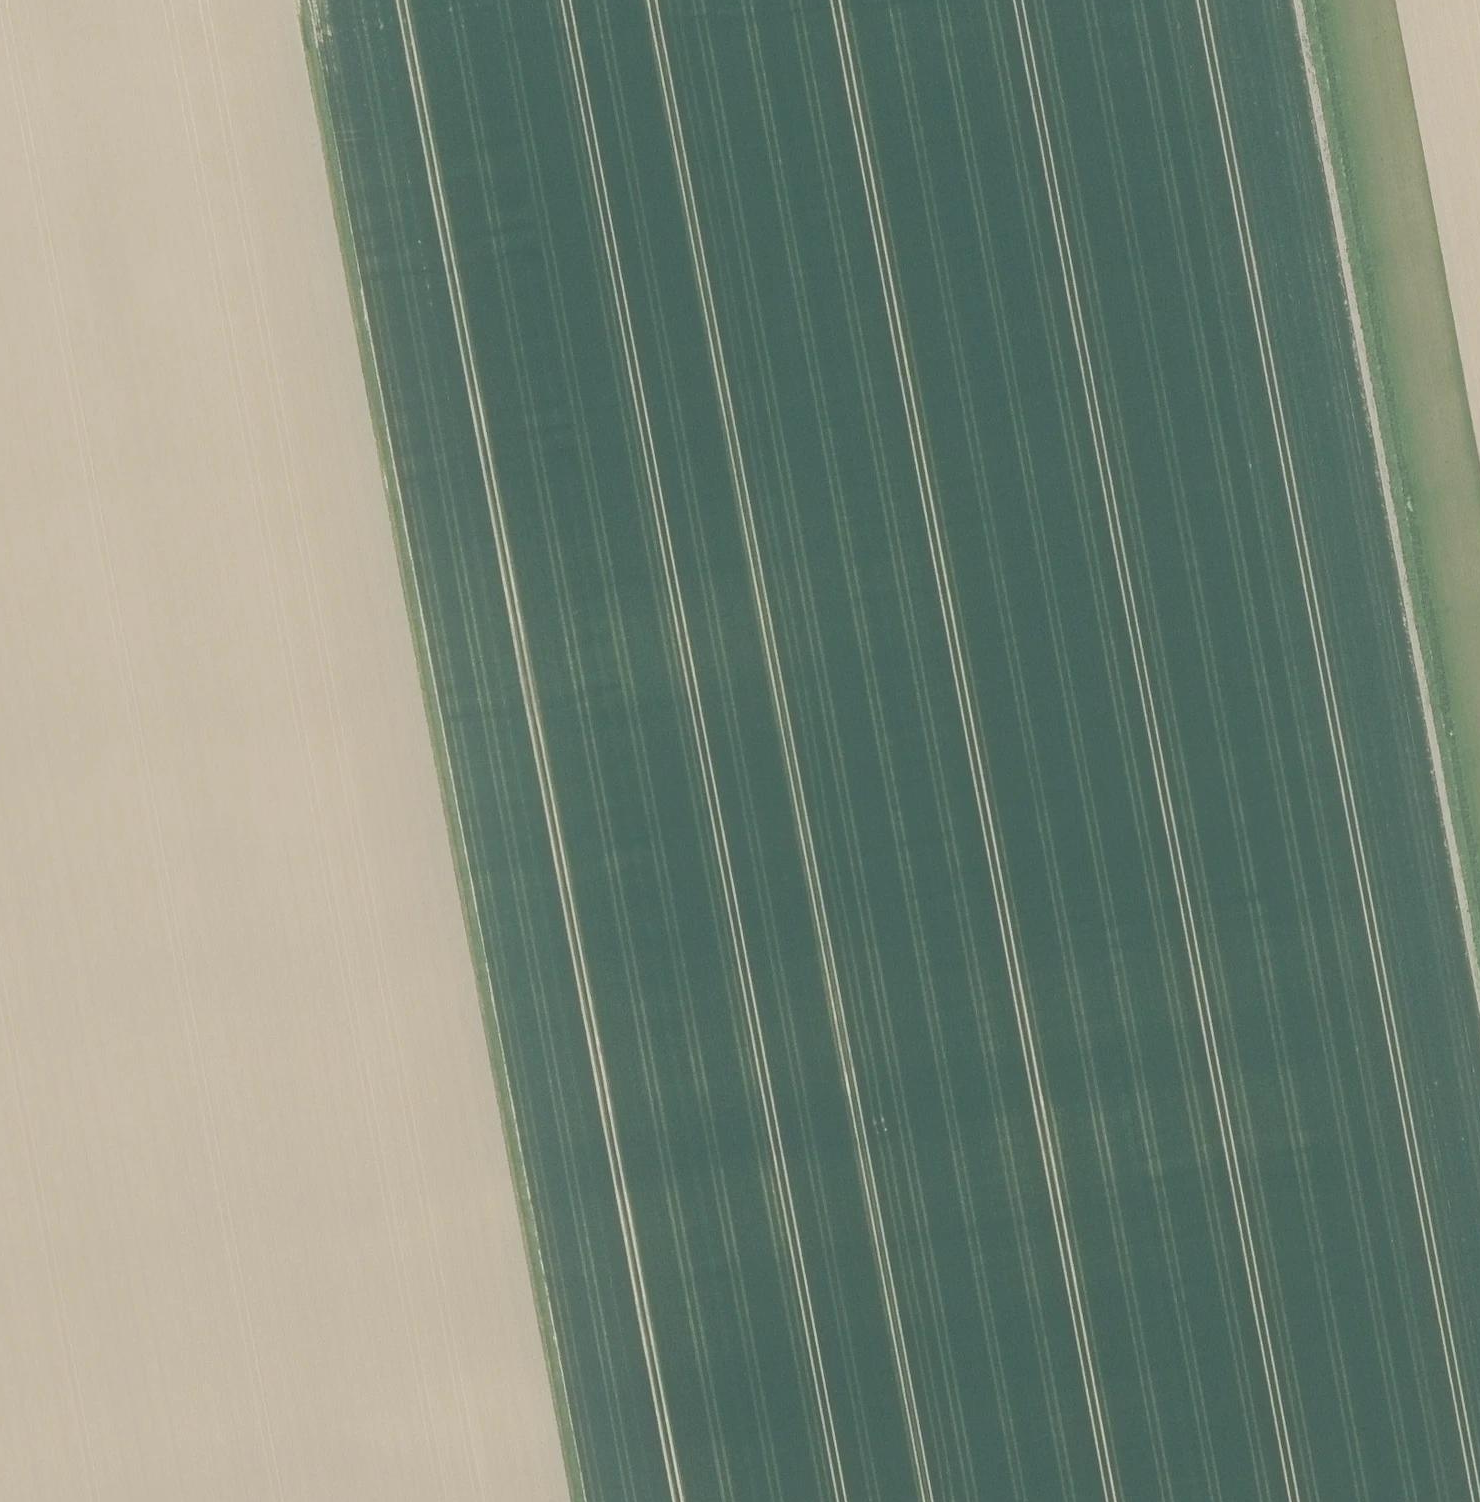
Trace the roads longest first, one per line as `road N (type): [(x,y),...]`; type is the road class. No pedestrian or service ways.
road 1 (track): [(581,1501),(304,0)]

